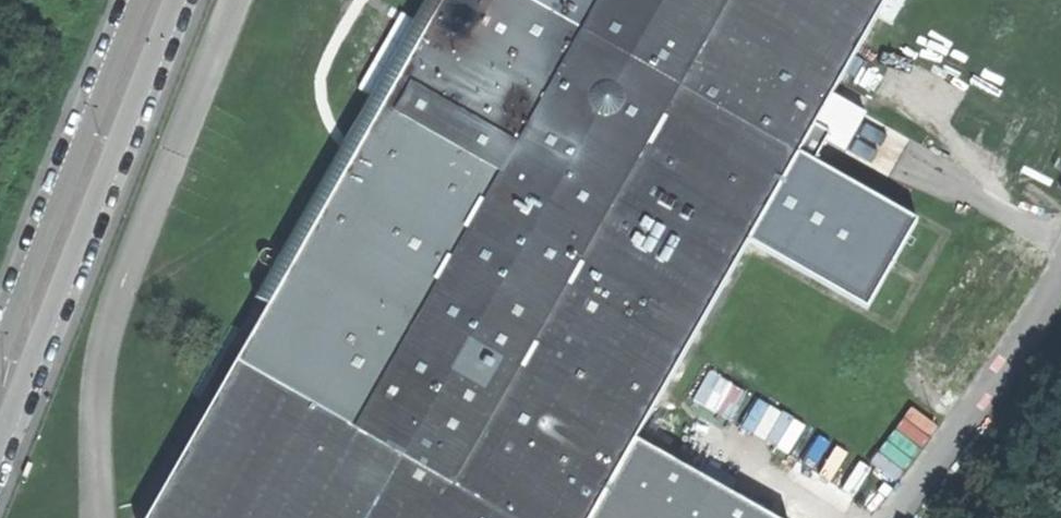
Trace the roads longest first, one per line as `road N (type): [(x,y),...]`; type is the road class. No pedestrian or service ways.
road 1 (unclassified): [(0,452),(185,0)]
road 2 (unclassified): [(134,0),(0,338)]
road 3 (track): [(1060,400),(972,517)]

